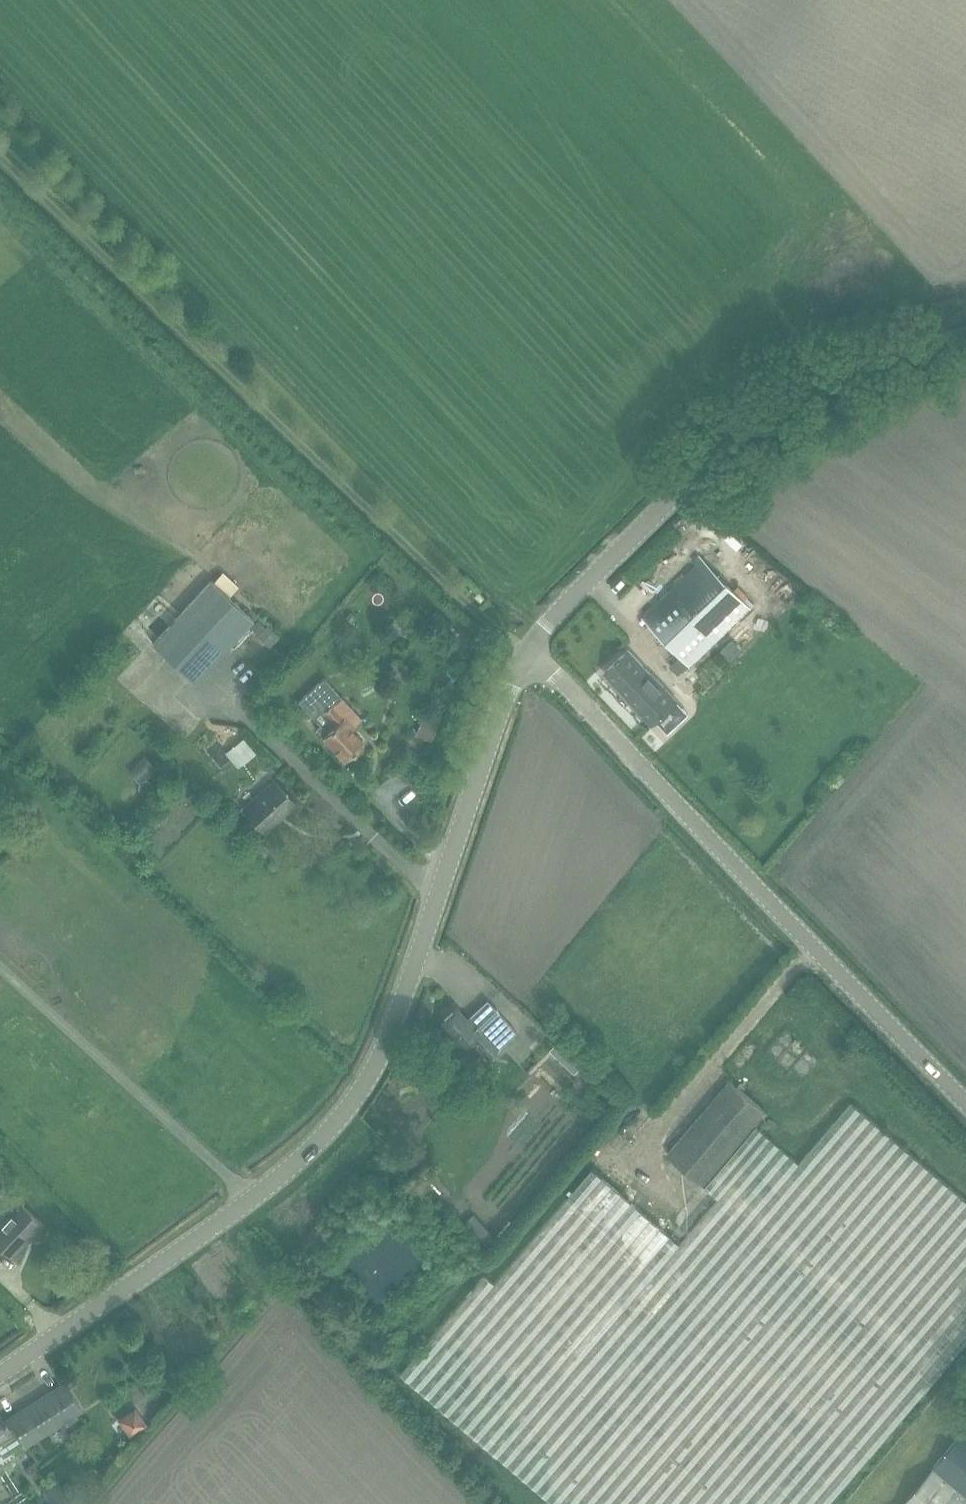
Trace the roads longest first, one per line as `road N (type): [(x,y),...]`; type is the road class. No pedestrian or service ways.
road 1 (tertiary): [(0,1368),(300,1155),(377,1053),(527,651)]
road 2 (tertiary): [(965,1101),(527,651)]
road 3 (tertiary): [(527,651),(763,427),(842,379),(965,333)]

